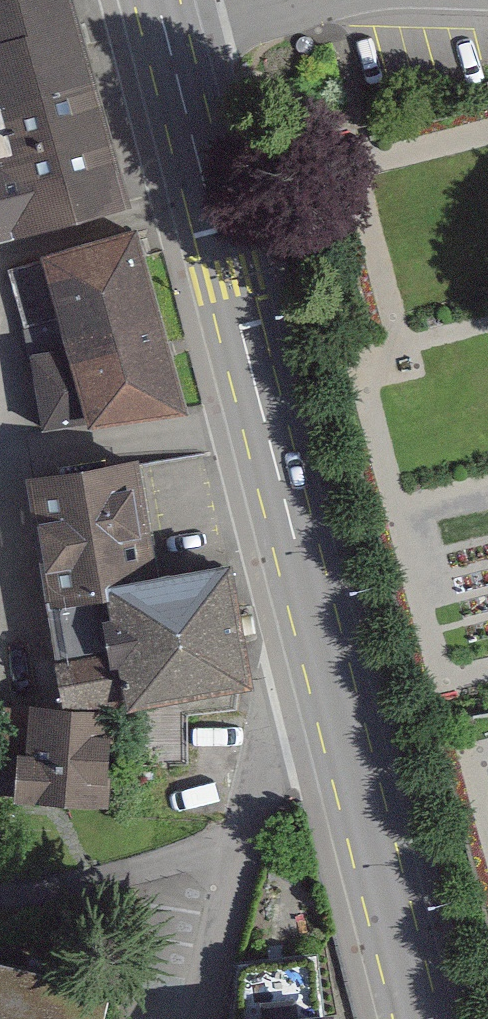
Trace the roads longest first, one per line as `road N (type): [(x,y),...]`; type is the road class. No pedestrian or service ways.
road 1 (primary): [(156,0),(326,682)]
road 2 (residential): [(326,682),(216,913),(192,1018)]
road 3 (primary): [(326,682),(414,1018)]
road 4 (residential): [(342,0),(487,4)]

